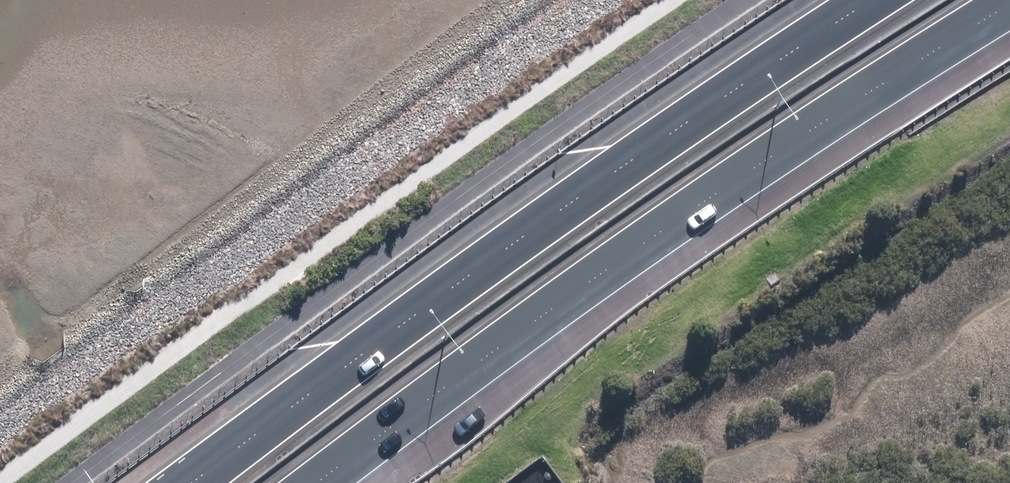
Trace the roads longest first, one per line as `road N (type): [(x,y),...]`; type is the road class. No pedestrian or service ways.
road 1 (motorway): [(1009,6),(531,325),(322,482)]
road 2 (motorway): [(198,482),(650,146),(872,0)]

